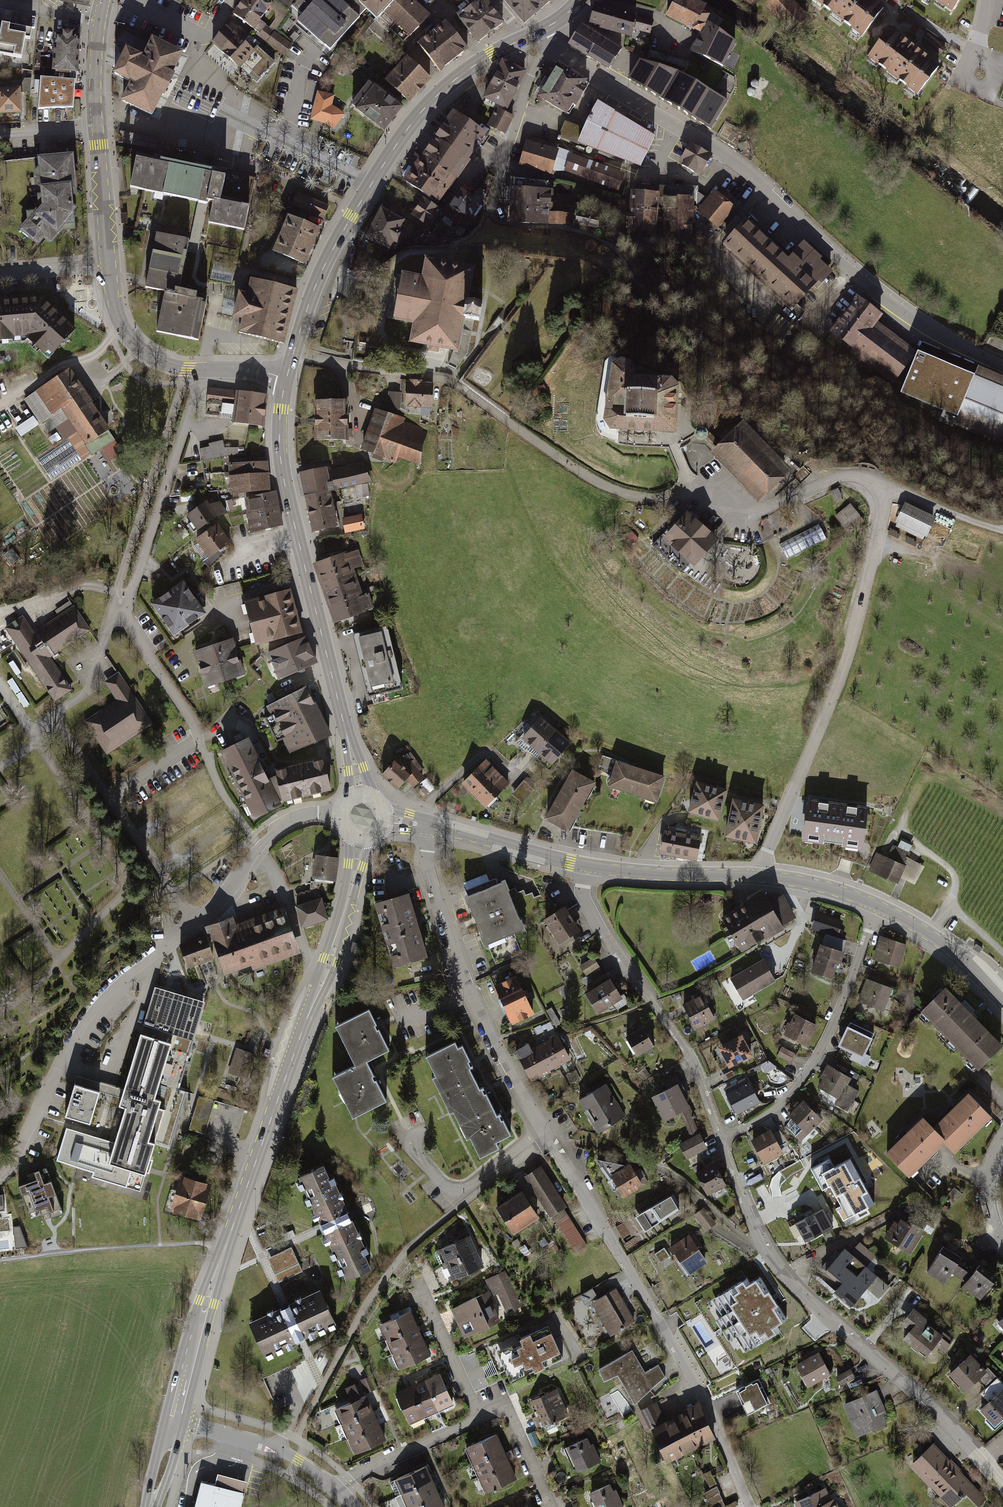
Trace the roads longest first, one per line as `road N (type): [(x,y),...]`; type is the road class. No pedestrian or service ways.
road 1 (residential): [(294,353),(445,377),(595,481),(628,495),(654,498),(696,485),(725,510),(752,515),(845,477),(877,488)]
road 2 (residential): [(549,47),(731,160),(892,304),(1002,366)]
road 3 (secondary): [(175,1423),(208,1302),(348,900)]
road 4 (residential): [(339,812),(313,812),(270,836),(220,901),(99,1003),(0,1174)]
road 5 (residential): [(721,1141),(759,1239),(778,1266),(1002,1481)]
road 6 (residential): [(543,1129),(701,1396),(753,1506)]
road 7 (residential): [(877,488),(881,519),(851,644),(762,876)]
road 8 (secondary): [(294,353),(333,247),(409,126),(456,78),(522,39)]
road 9 (secondary): [(286,379),(279,446),(347,736)]
road 10 (residential): [(427,825),(426,865),(459,965),(543,1129)]
road 11 (residential): [(586,866),(583,898),(689,1058),(721,1141)]
road 12 (residential): [(721,1141),(777,1106),(812,1060),(879,906)]
road 13 (tertiary): [(286,379),(187,370),(146,354),(120,323),(107,260)]
road 14 (residential): [(407,1137),(456,1192),(543,1129)]
road 15 (tertiary): [(175,1423),(277,1451),(339,1490)]
road 16 (tertiary): [(762,876),(586,866)]
road 17 (tertiary): [(586,866),(427,825)]
road 18 (residential): [(480,1419),(339,1490)]
road 19 (tertiary): [(1002,1001),(950,950),(879,906)]
road 20 (residential): [(480,1419),(417,1283)]
road 21 (residential): [(518,784),(486,750),(429,801),(427,825)]
road 22 (residential): [(551,1506),(506,1407),(480,1419)]
road 23 (residential): [(231,0),(205,40),(129,0)]
road 24 (tertiary): [(107,260),(98,128)]
road 25 (residential): [(877,488),(1000,529)]
road 26 (residential): [(549,47),(502,164)]
road 27 (track): [(1002,815),(940,777),(923,780),(907,811)]
road 28 (tertiary): [(879,906),(762,876)]

